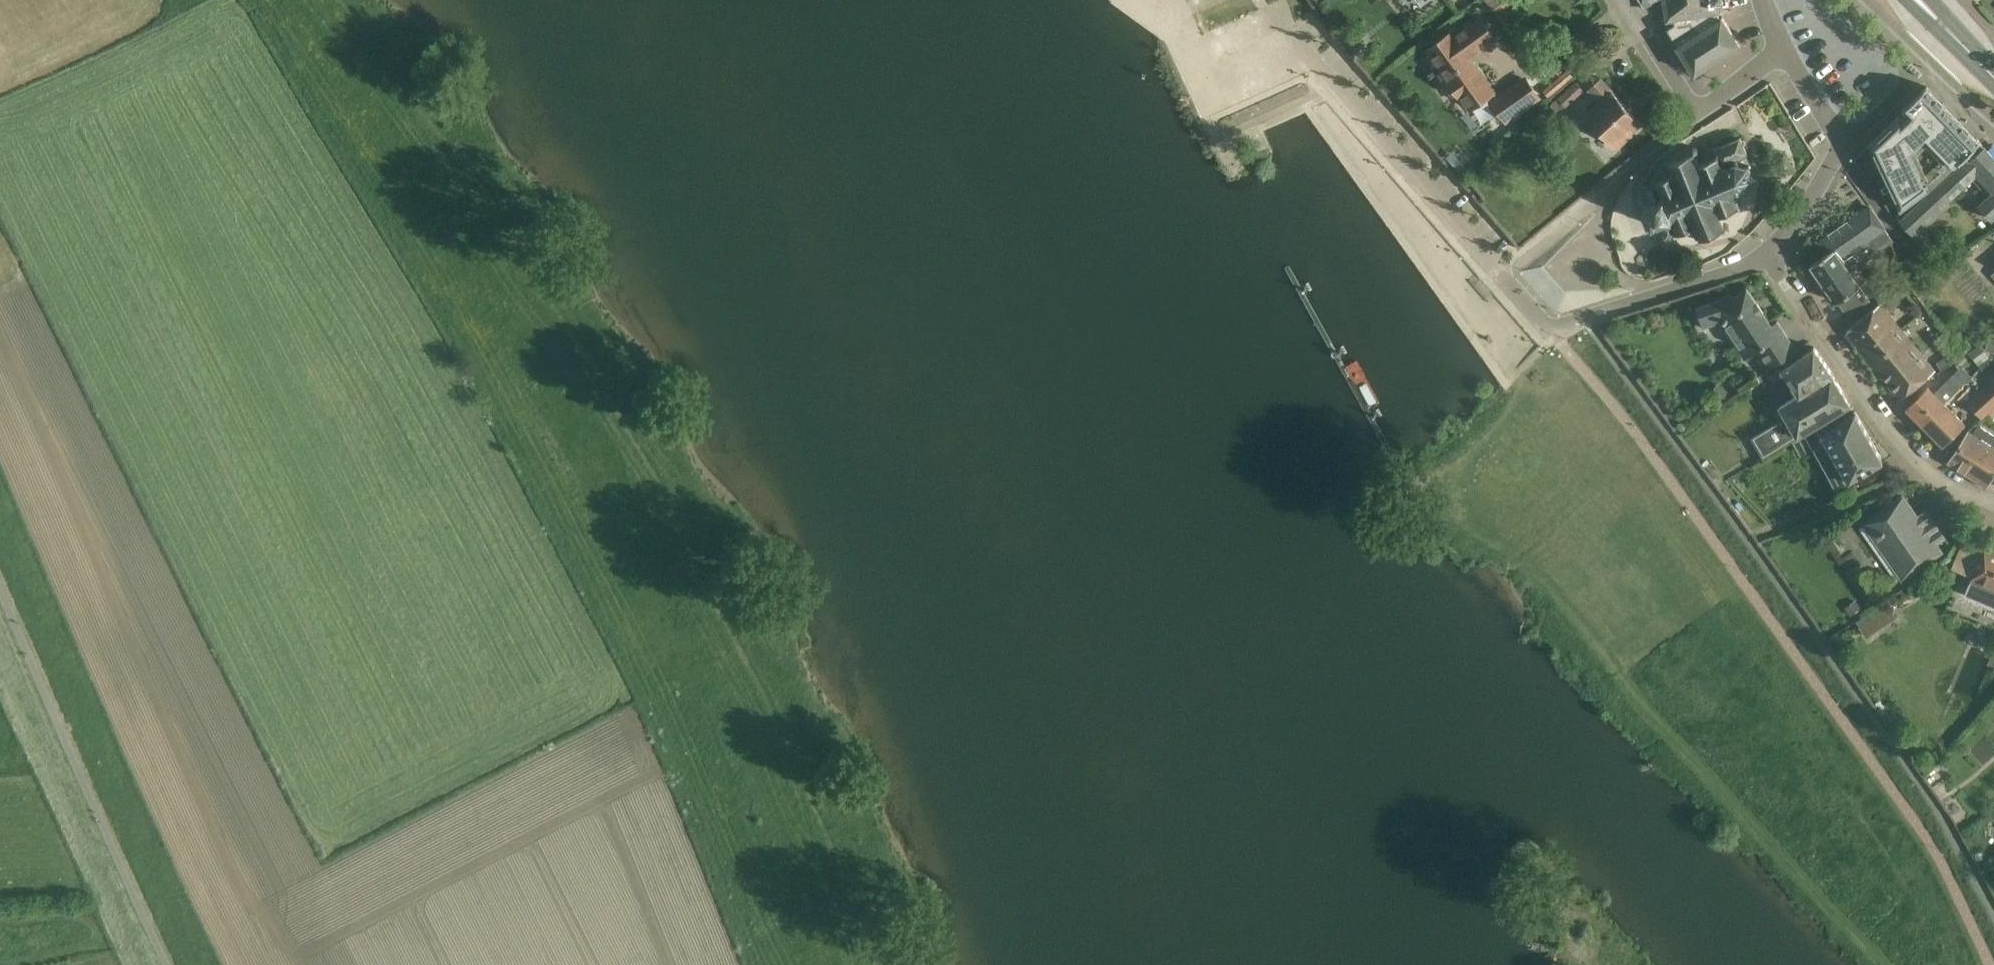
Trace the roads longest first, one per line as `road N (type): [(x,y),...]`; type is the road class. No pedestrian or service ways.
road 1 (residential): [(1294,40),(1549,331),(1768,256)]
road 2 (unclassified): [(1925,470),(1768,256)]
road 3 (residential): [(1784,51),(1700,112),(1624,0)]
road 4 (unclassified): [(1758,536),(1925,470)]
road 5 (residential): [(1768,256),(1845,142)]

